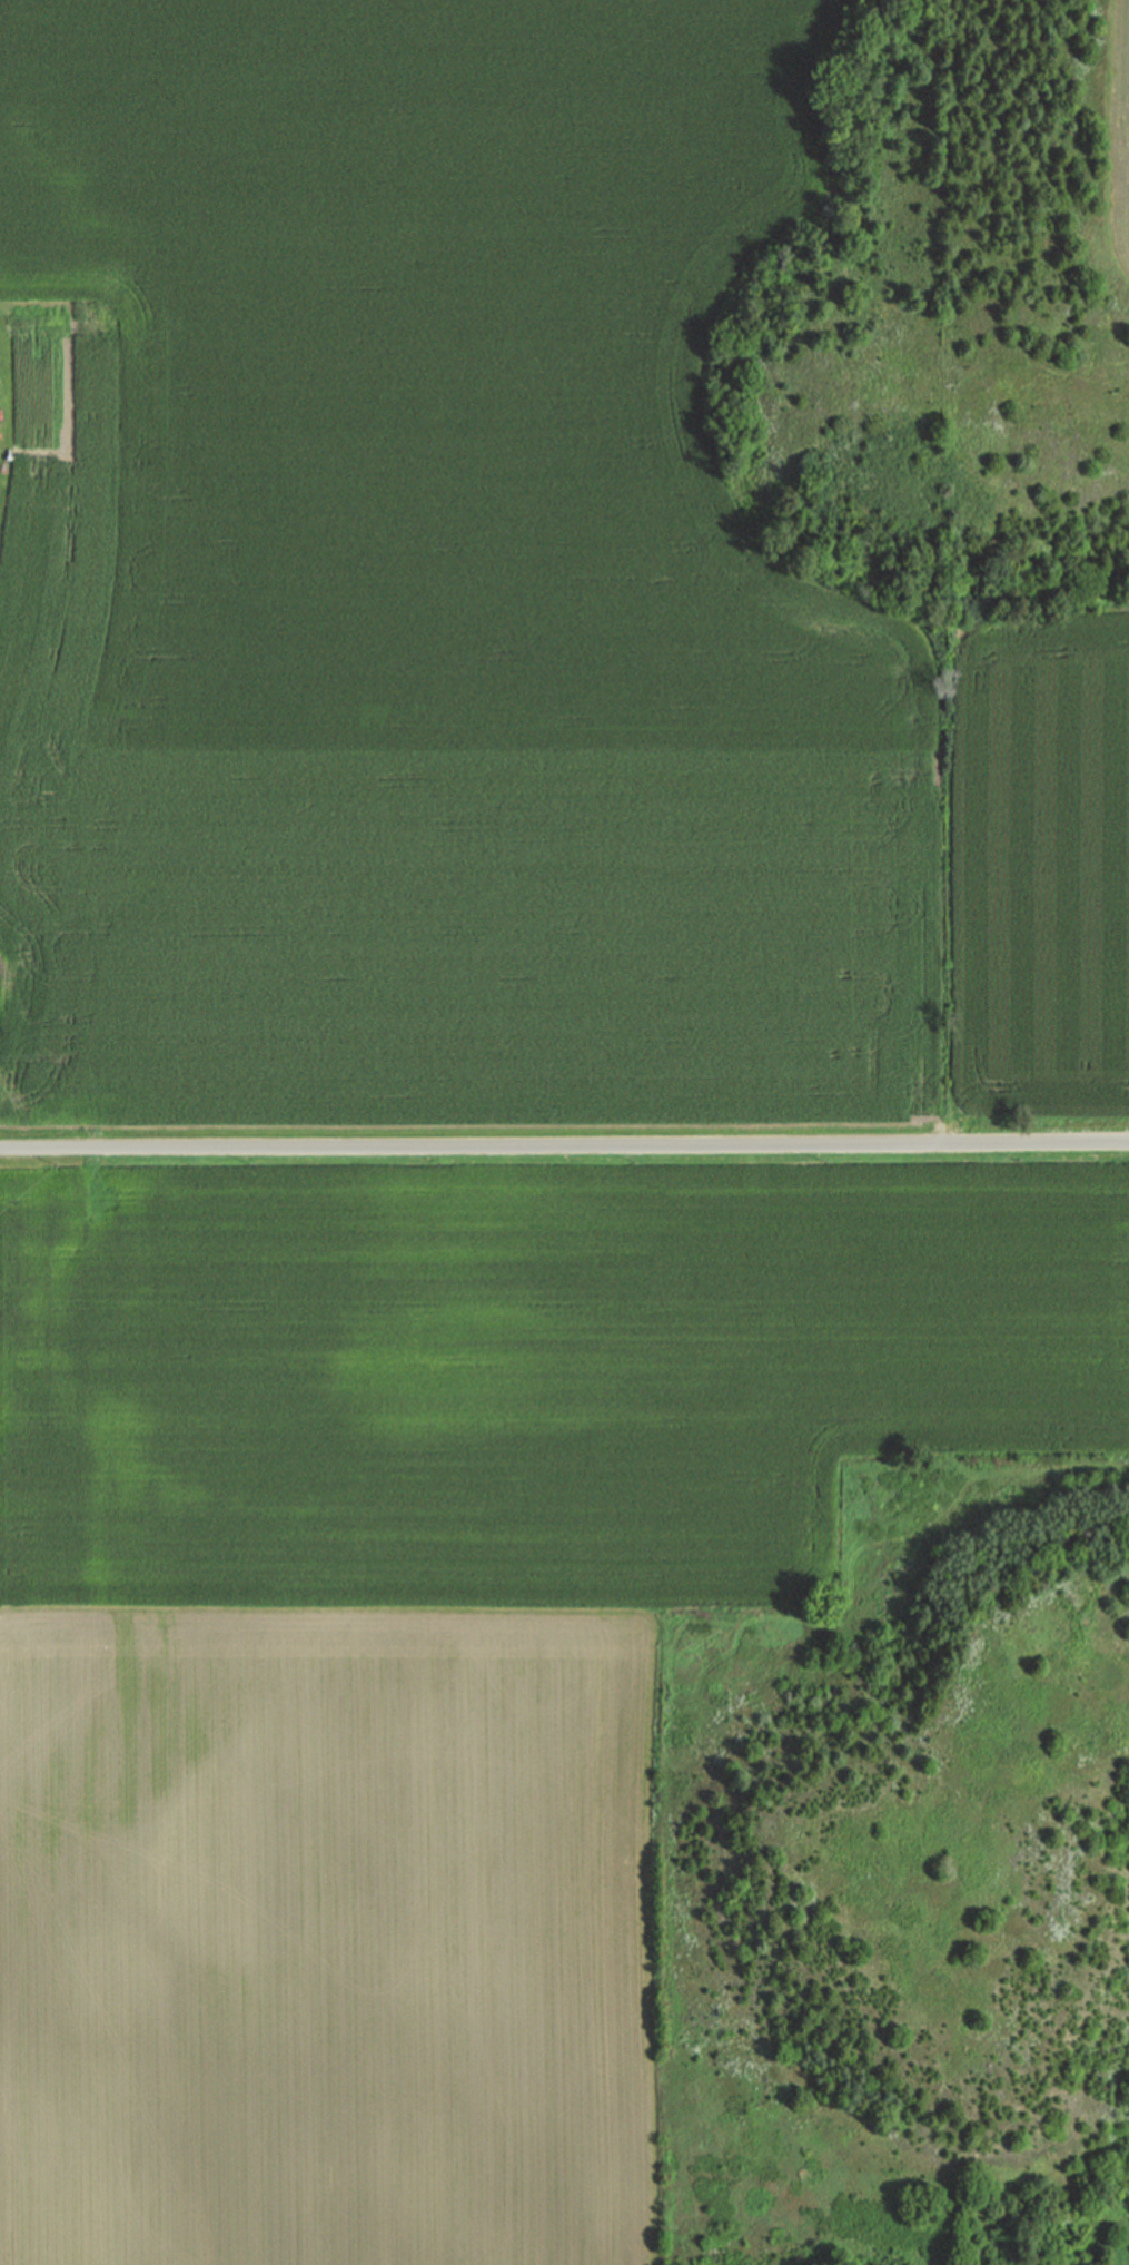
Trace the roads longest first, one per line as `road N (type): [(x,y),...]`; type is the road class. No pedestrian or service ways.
road 1 (residential): [(1128,1140),(0,1152)]

